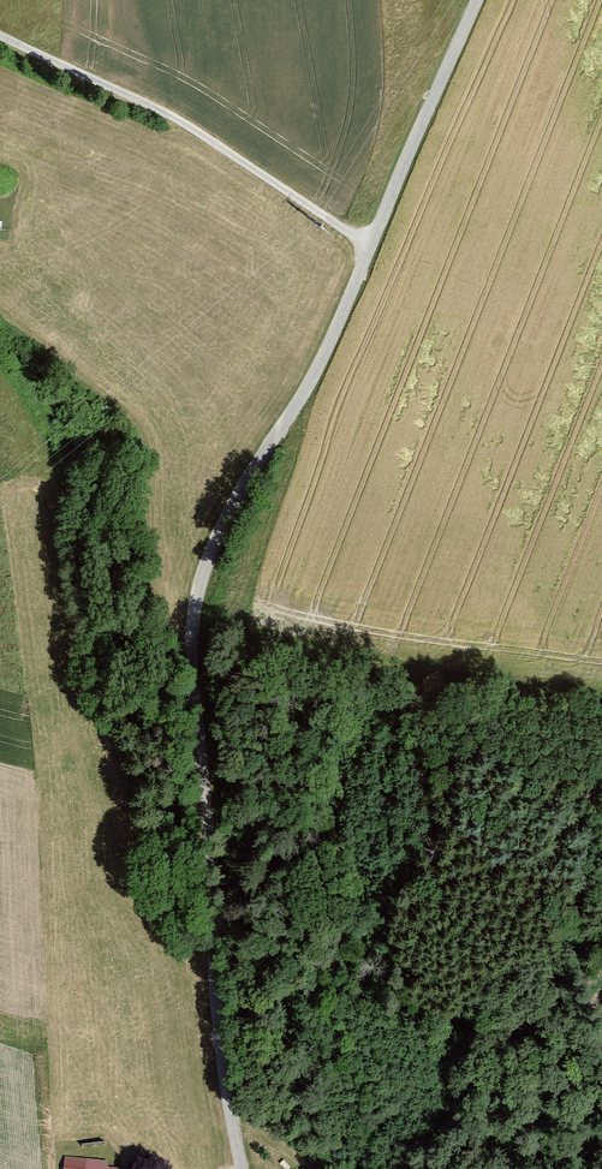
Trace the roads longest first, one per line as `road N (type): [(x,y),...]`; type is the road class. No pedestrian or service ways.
road 1 (unclassified): [(243,1168),(190,703),(191,641),(205,578),(241,492),(324,369),(480,0)]
road 2 (track): [(0,31),(92,71),(383,239)]
road 3 (track): [(601,993),(591,1009),(464,1010),(339,979),(217,893)]

